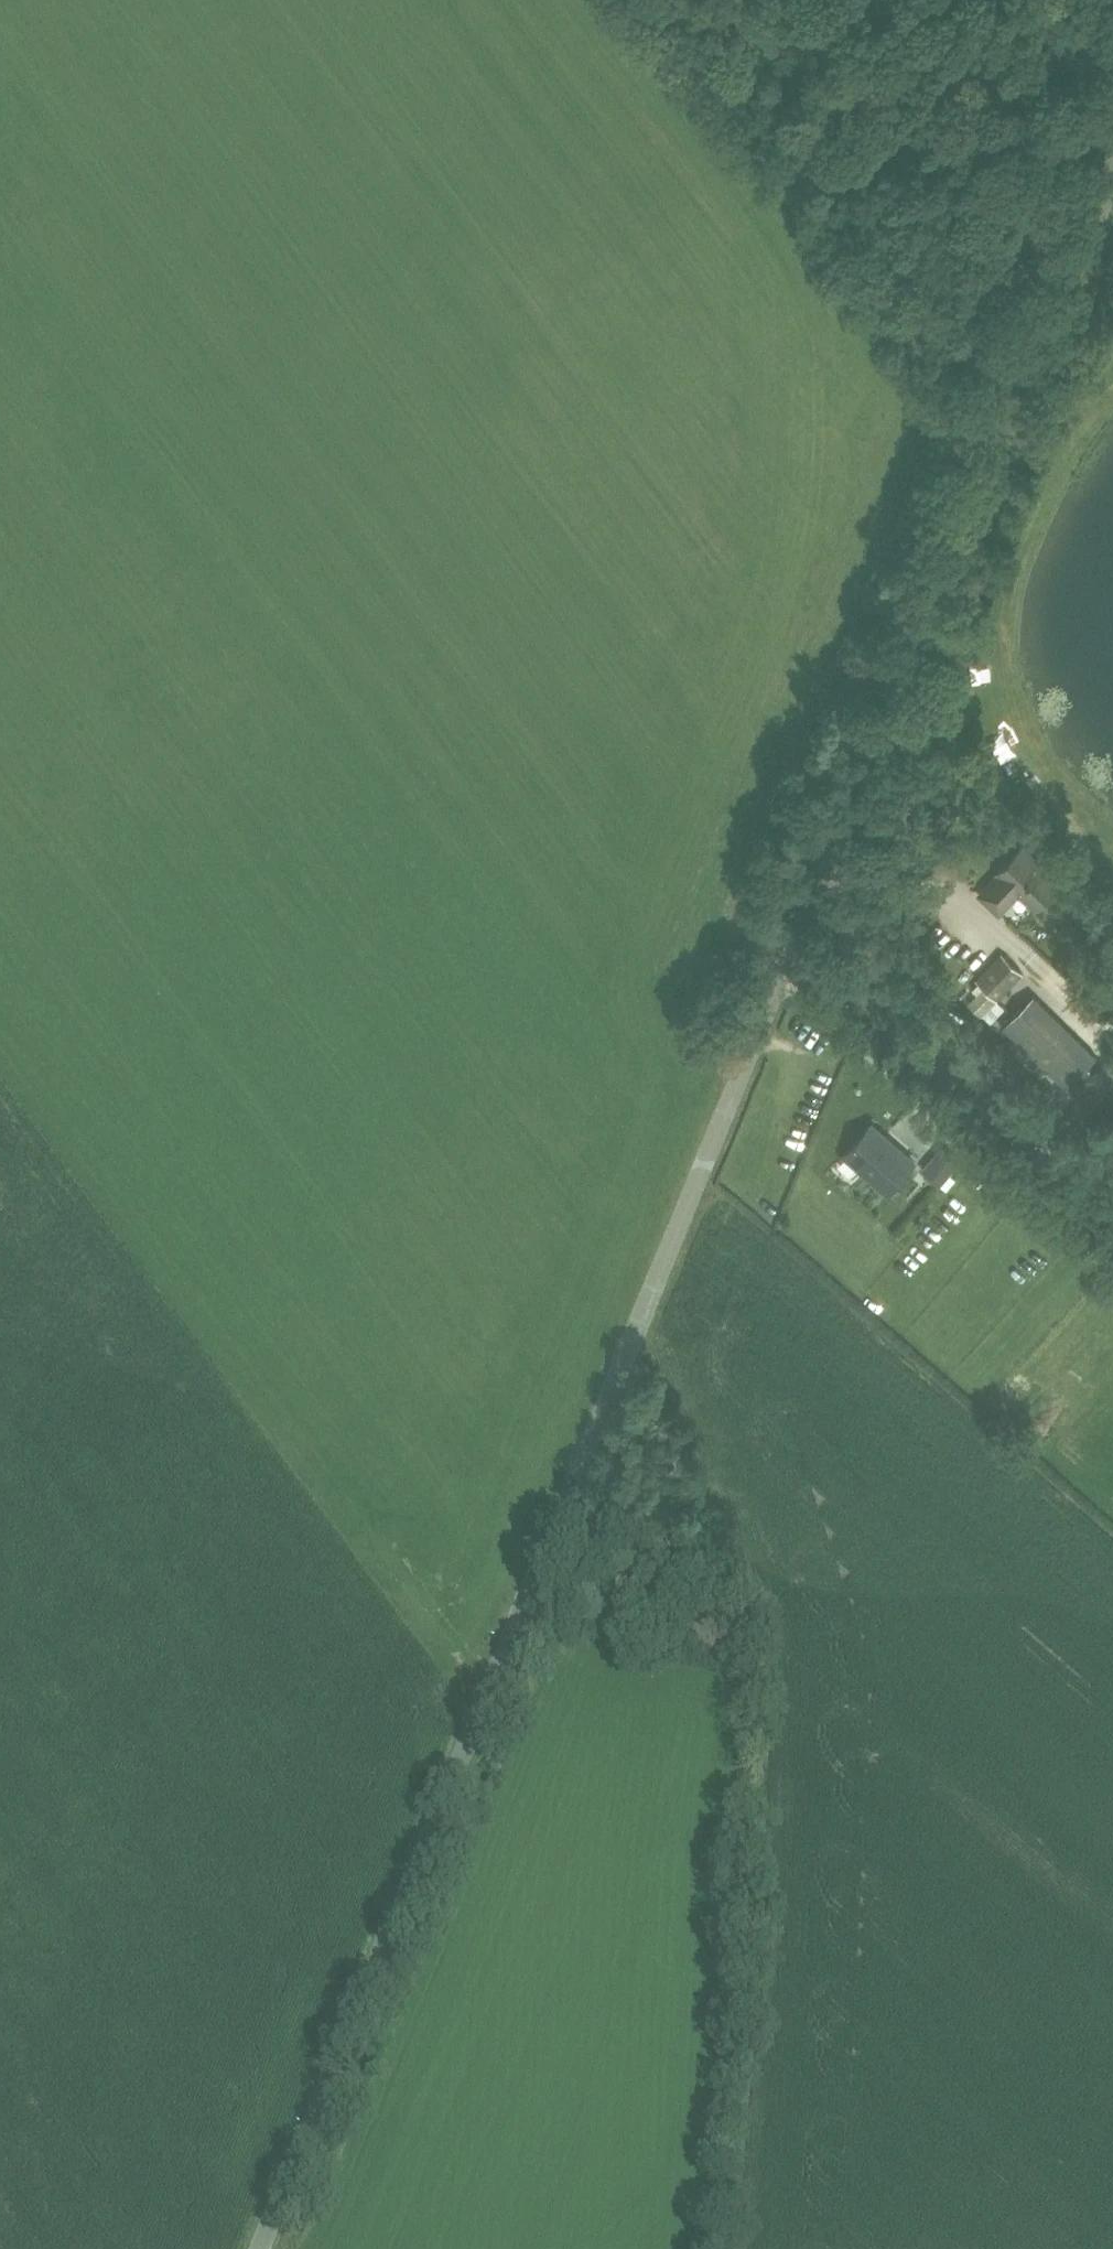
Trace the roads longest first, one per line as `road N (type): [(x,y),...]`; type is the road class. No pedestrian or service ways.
road 1 (unclassified): [(259,2248),(1112,174)]
road 2 (track): [(1112,1085),(1020,1200),(1112,1278)]
road 3 (track): [(1102,1026),(1106,833)]

